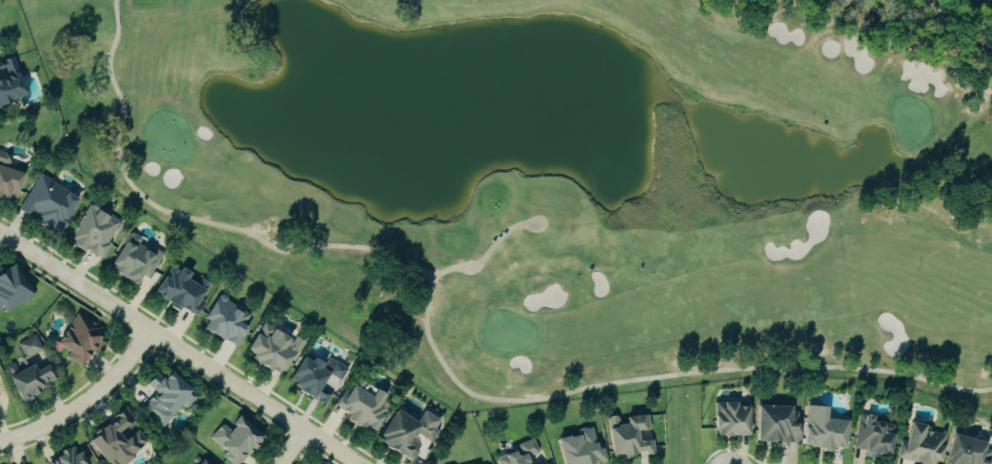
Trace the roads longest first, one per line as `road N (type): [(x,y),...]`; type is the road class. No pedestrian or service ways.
road 1 (residential): [(0,238),(358,463)]
road 2 (residential): [(0,443),(76,412),(119,375),(152,330)]

